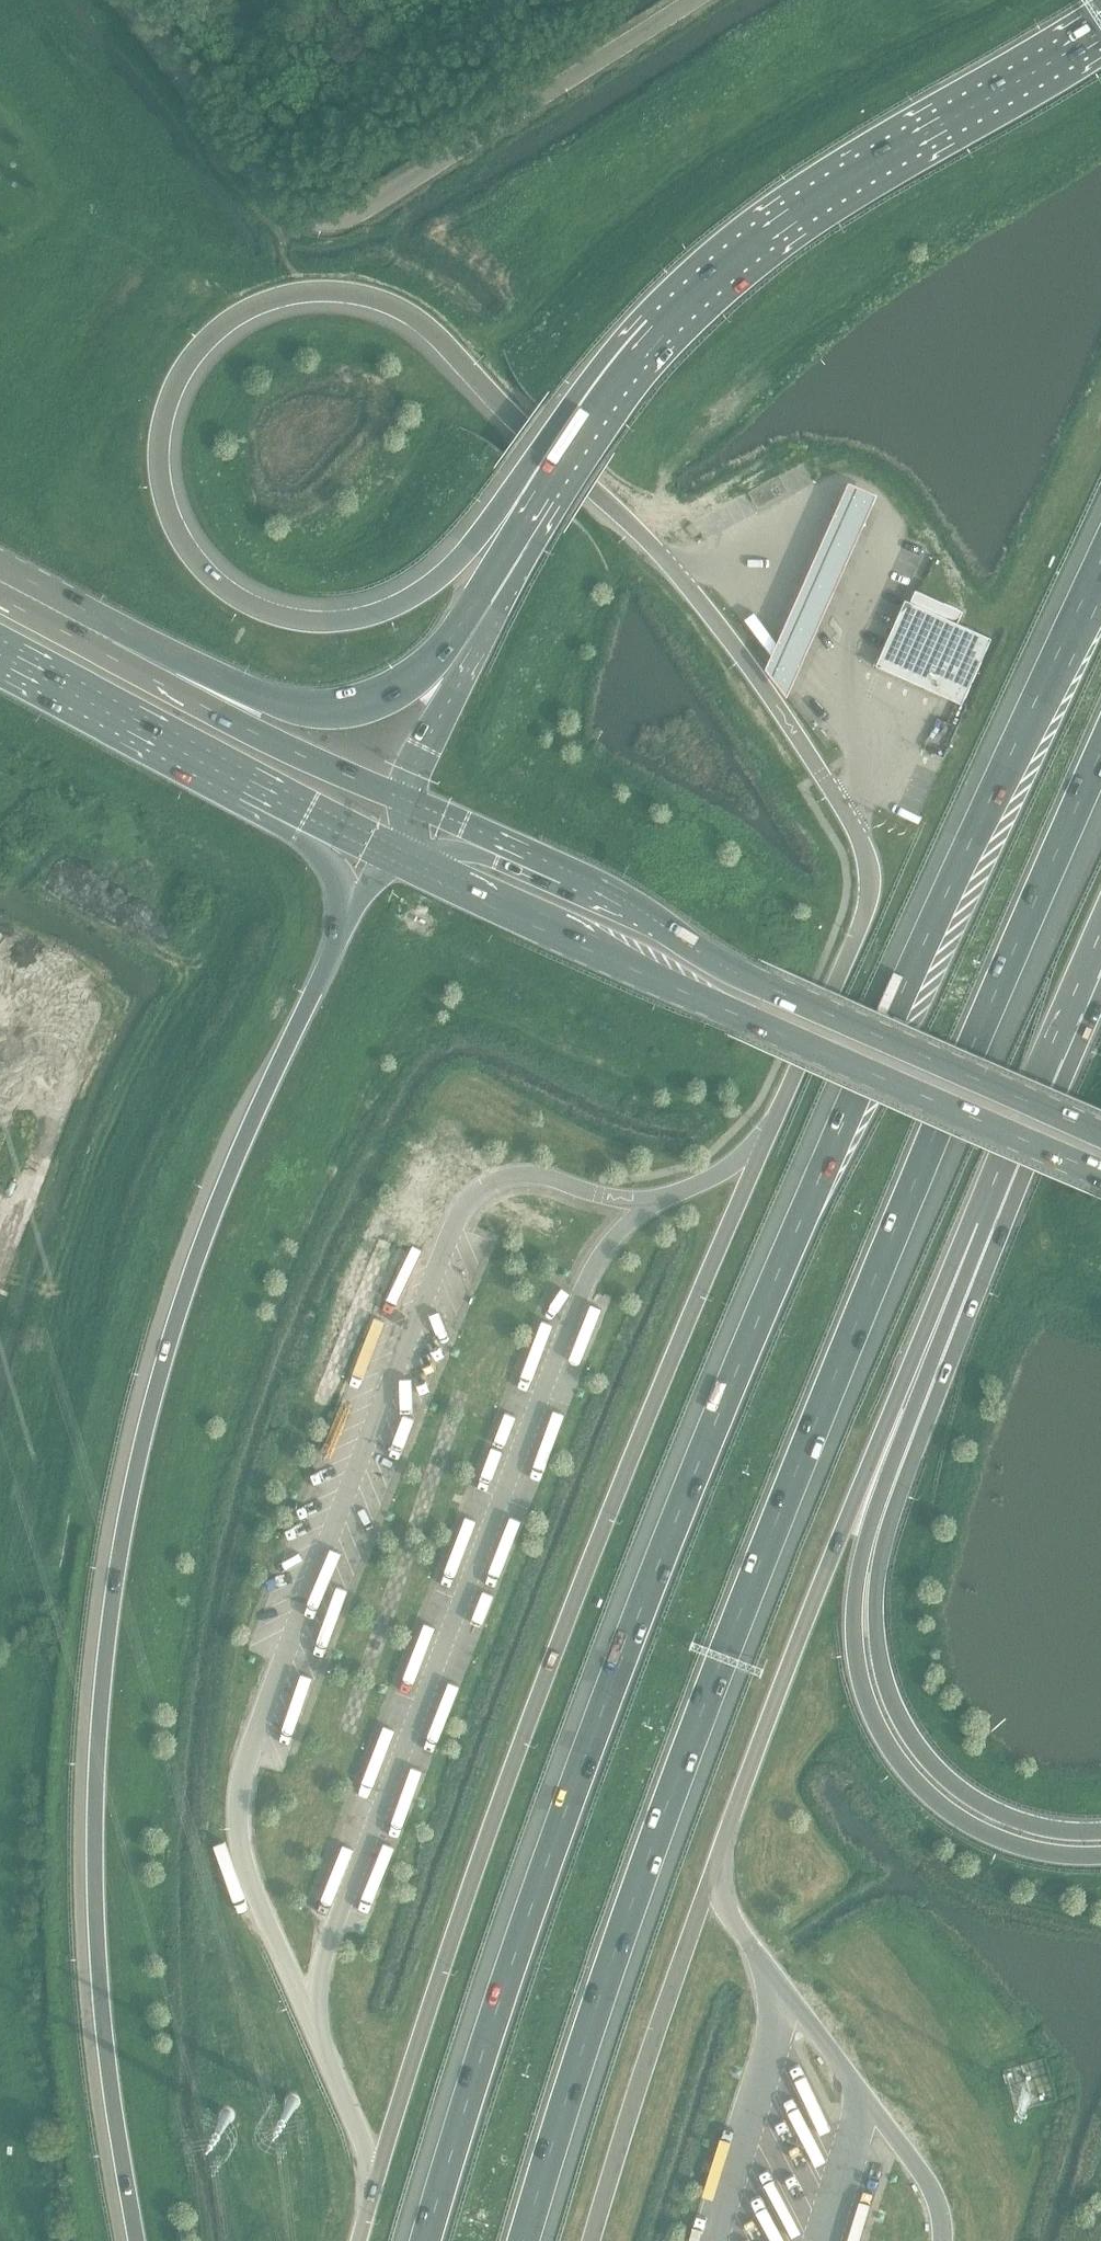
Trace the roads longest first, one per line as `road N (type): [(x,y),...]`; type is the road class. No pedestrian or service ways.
road 1 (motorway): [(1100,576),(847,1112),(738,1362),(499,1993),(424,2240)]
road 2 (motorway): [(523,2240),(593,2013),(715,1675),(926,1150),(1100,760)]
road 3 (motorway): [(347,924),(258,1111),(179,1319),(135,1479),(104,1668),(94,1852),(102,2018),(135,2240)]
road 4 (motorway): [(534,504),(394,608),(339,622),(272,616),(227,594),(185,549),(163,498),(161,423),(198,349),(240,313),(304,292),(351,292),(405,312),(437,337),(667,563)]
road 5 (motorway): [(1100,32),(807,205),(723,269),(639,352),(534,504)]
road 6 (primary): [(426,869),(1100,1173)]
road 7 (unclassified): [(129,0),(292,205),(323,216),(351,209),(689,0)]
road 8 (motorway): [(720,1854),(840,1531),(994,1223)]
road 9 (primary): [(1100,1134),(740,975),(485,847)]
road 10 (motorway): [(1100,1854),(1060,1856),(984,1834),(909,1776),(879,1732),(857,1667),(853,1632),(874,1545)]
road 11 (motorway): [(1100,1831),(1059,1832),(1006,1818),(933,1765),(902,1722),(879,1655),(874,1545)]
road 12 (motorway): [(455,633),(394,690),(316,710),(271,699),(117,635)]
road 13 (primary): [(0,649),(309,812)]
road 14 (motorway): [(874,1545),(994,1223)]
road 15 (primary): [(403,800),(253,733),(117,635)]
road 16 (motorway): [(994,1223),(1100,973)]
road 17 (motorway): [(455,633),(441,715),(403,800)]
road 18 (motorway): [(534,504),(455,633)]
road 19 (primary): [(117,635),(0,545)]
road 20 (primary): [(117,635),(0,573)]

